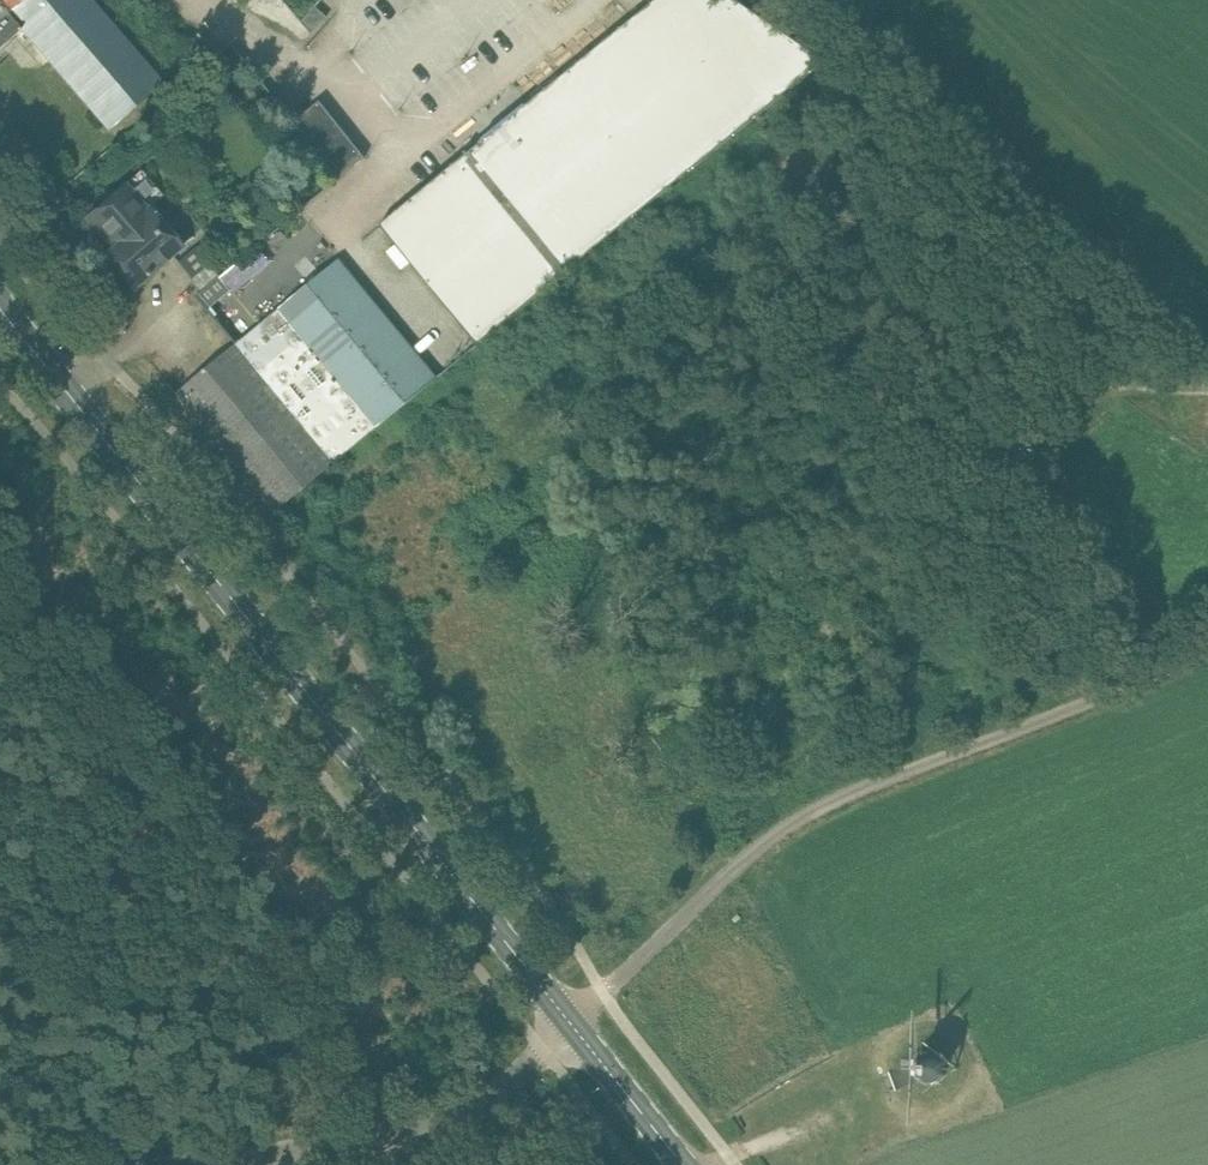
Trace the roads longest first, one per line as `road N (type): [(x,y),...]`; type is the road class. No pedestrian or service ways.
road 1 (secondary): [(572,1023),(0,305)]
road 2 (track): [(604,991),(727,876),(821,809),(1207,644)]
road 3 (unclassified): [(193,1164),(445,1125)]
road 4 (secondary): [(692,1164),(572,1023)]
road 5 (unclassified): [(445,1125),(572,1023)]
road 6 (track): [(852,1115),(719,1164)]

